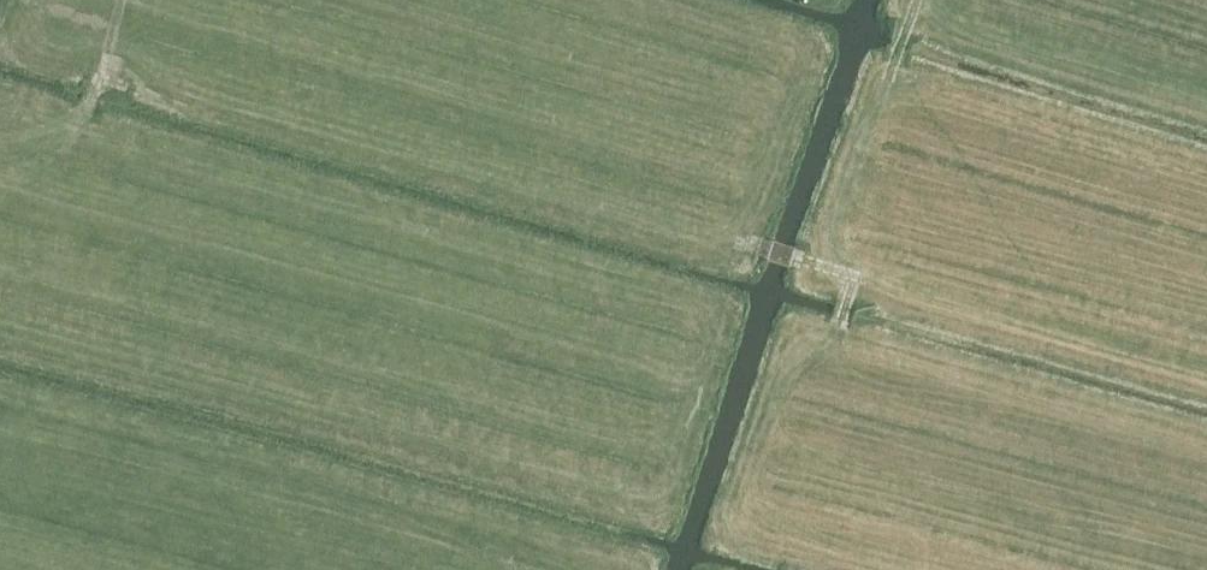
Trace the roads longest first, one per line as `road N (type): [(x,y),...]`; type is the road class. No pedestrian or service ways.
road 1 (track): [(768,247),(849,273),(849,289),(750,523),(908,569)]
road 2 (track): [(916,0),(837,233),(849,273)]
road 3 (track): [(0,142),(85,109),(102,79),(129,87)]

